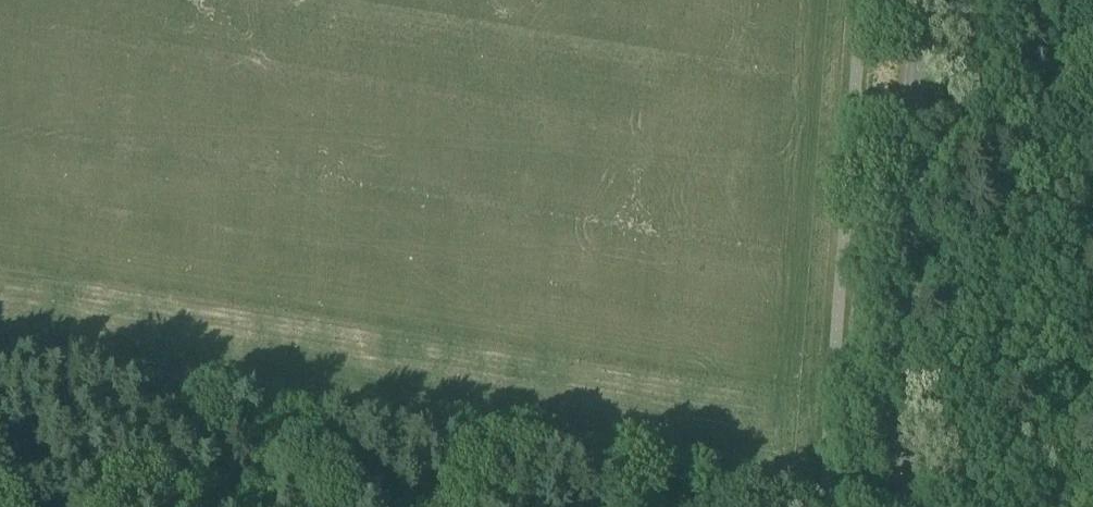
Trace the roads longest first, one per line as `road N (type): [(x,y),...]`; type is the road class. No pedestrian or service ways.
road 1 (tertiary): [(904,506),(896,421),(929,0)]

